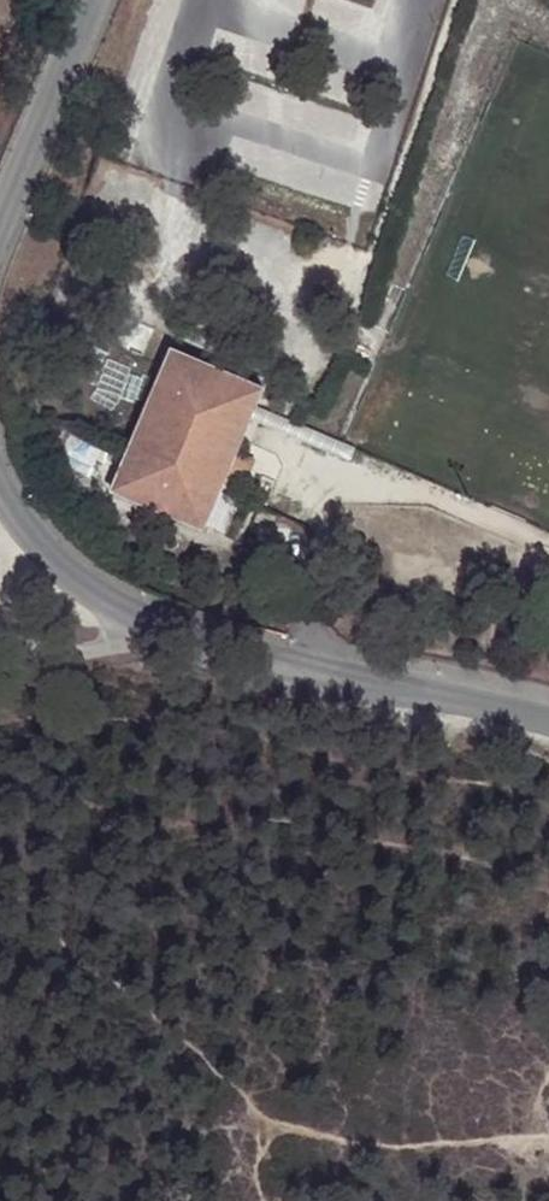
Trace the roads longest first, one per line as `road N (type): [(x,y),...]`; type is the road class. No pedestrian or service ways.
road 1 (residential): [(141,618),(180,639),(294,669),(548,719)]
road 2 (residential): [(82,0),(0,226)]
road 3 (residential): [(0,482),(24,525),(66,571),(141,618)]
road 4 (residential): [(141,618),(84,648),(0,636)]

